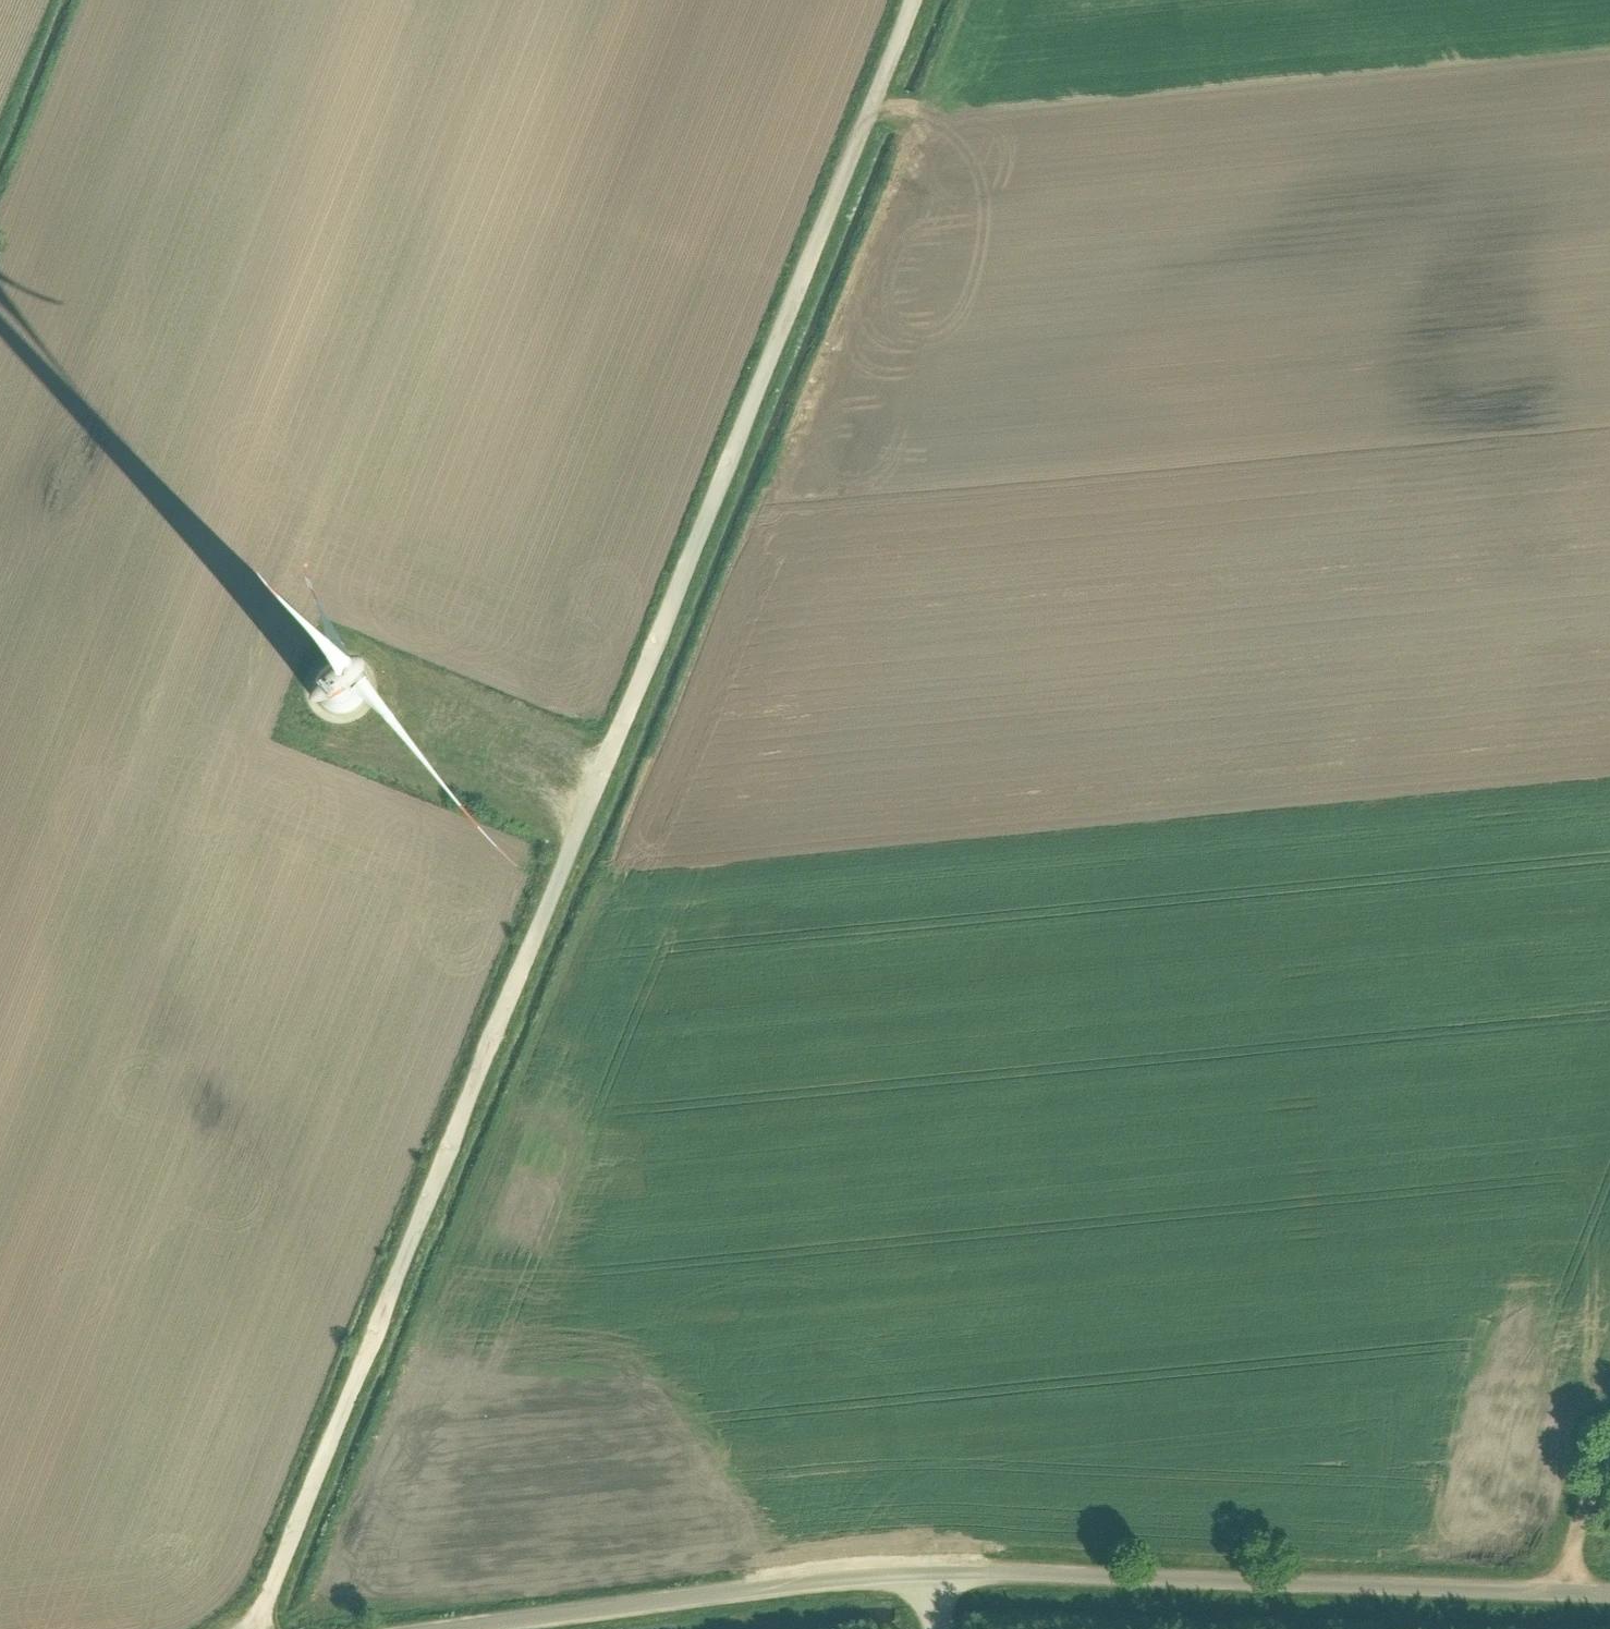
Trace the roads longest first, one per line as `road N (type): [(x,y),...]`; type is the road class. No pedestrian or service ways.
road 1 (track): [(905,0),(264,1628)]
road 2 (unclassified): [(1609,1588),(862,1576),(454,1628)]
road 3 (track): [(1563,1585),(1609,1468)]

